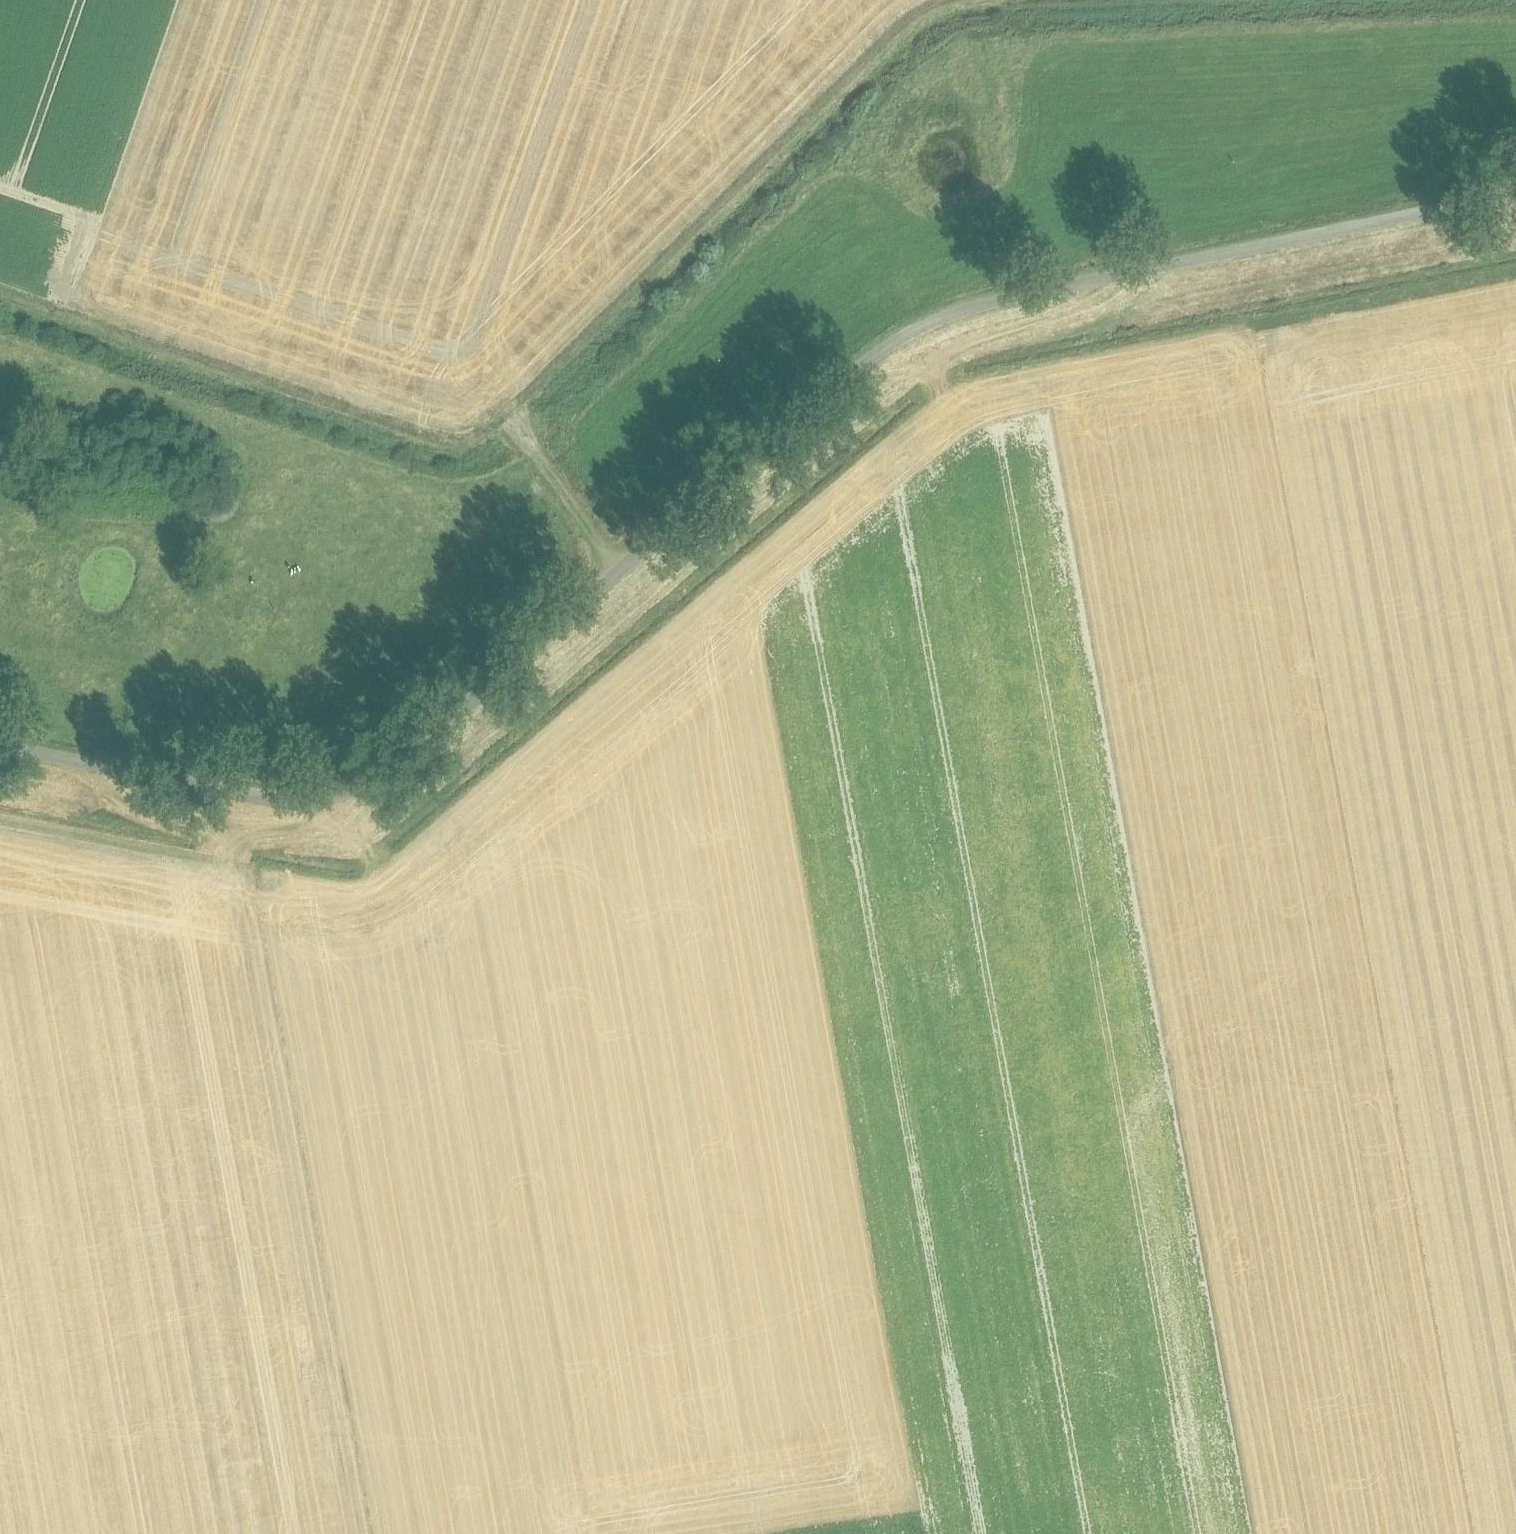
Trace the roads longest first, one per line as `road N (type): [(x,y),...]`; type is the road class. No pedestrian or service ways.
road 1 (track): [(1515,194),(979,305),(907,335),(392,768),(344,792),(279,799),(0,746)]

